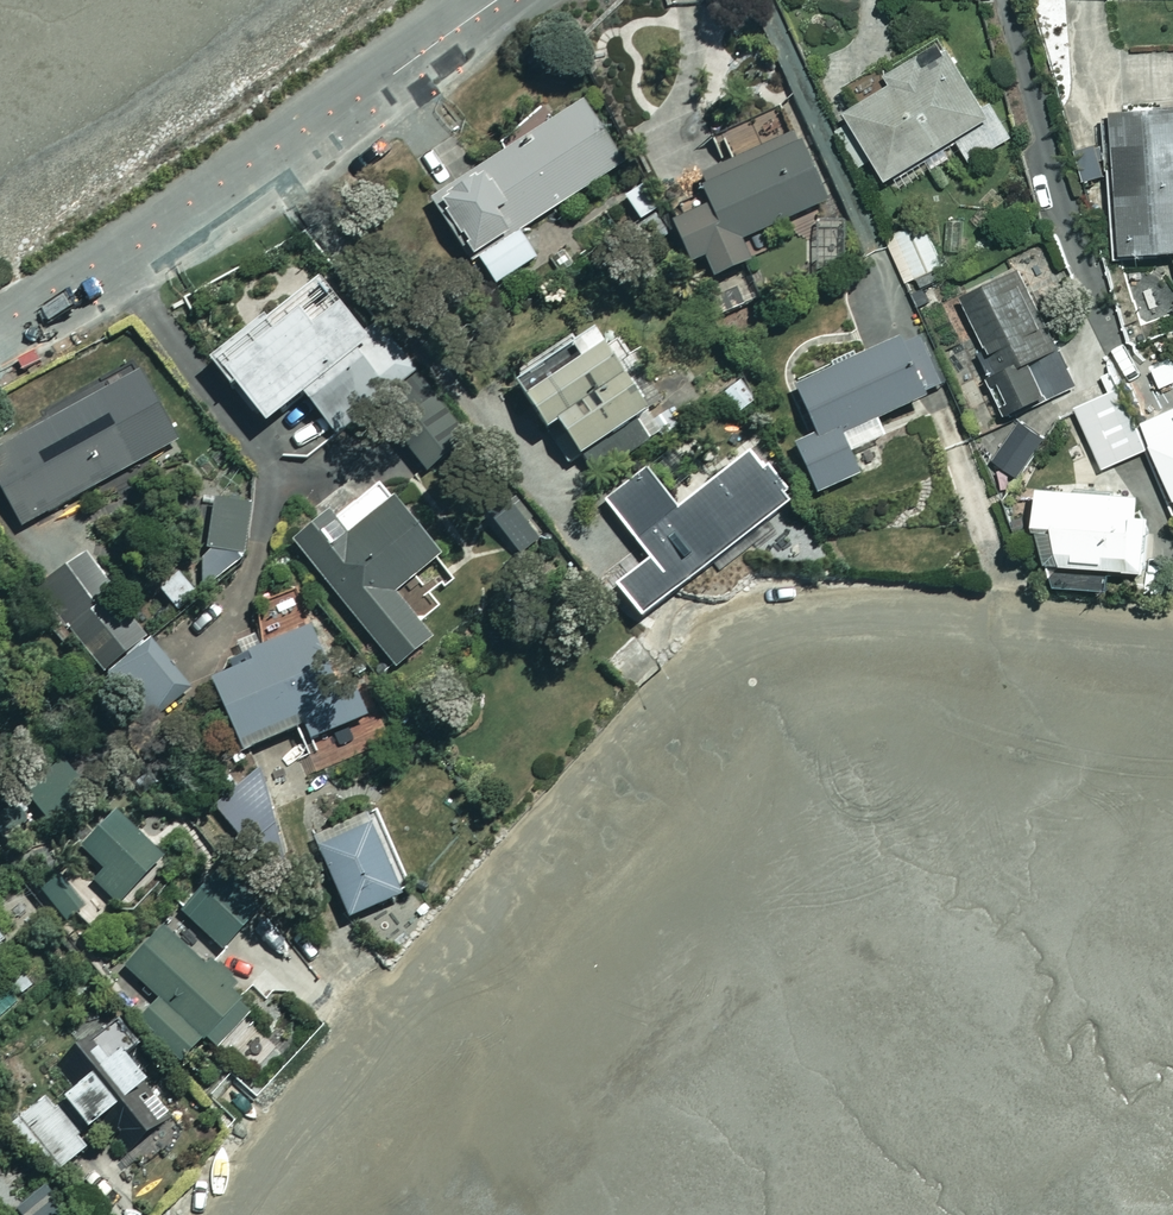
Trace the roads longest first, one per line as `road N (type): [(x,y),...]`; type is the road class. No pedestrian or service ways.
road 1 (residential): [(1172,627),(853,594),(769,607),(717,627),(465,896),(264,1135),(208,1214)]
road 2 (residential): [(0,334),(123,260),(496,0)]

